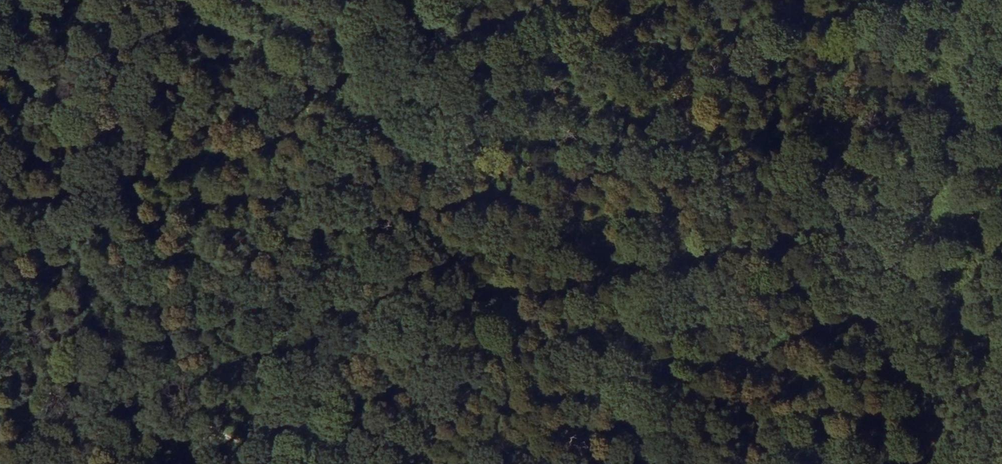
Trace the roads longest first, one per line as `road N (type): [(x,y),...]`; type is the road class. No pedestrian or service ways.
road 1 (track): [(313,463),(124,332),(0,195)]

